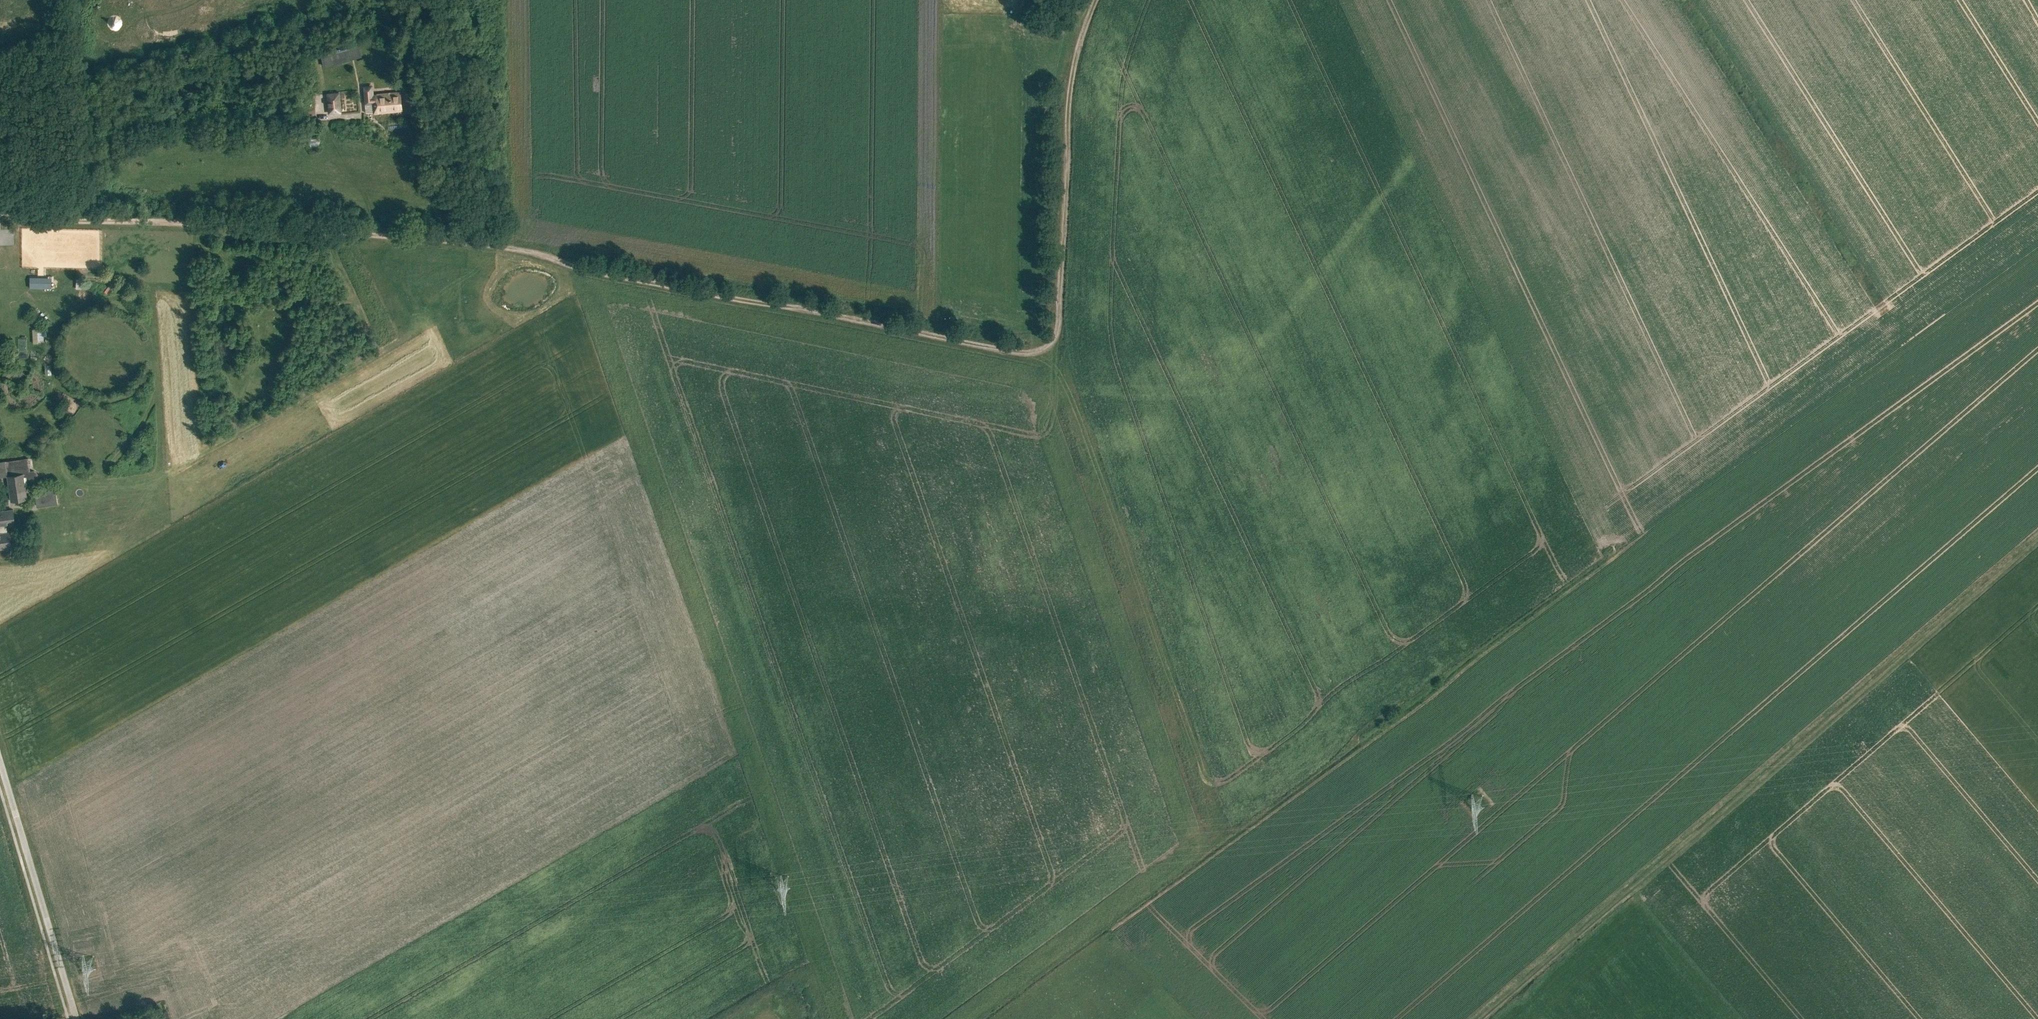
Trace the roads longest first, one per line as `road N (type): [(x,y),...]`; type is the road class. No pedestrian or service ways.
road 1 (track): [(1096,0),(1073,64),(1064,126),(1056,331),(1035,349),(986,347),(462,242)]
road 2 (track): [(2037,536),(1479,1018)]
road 3 (track): [(462,242),(47,217),(0,206)]
road 4 (unclassified): [(77,1018),(0,762)]

